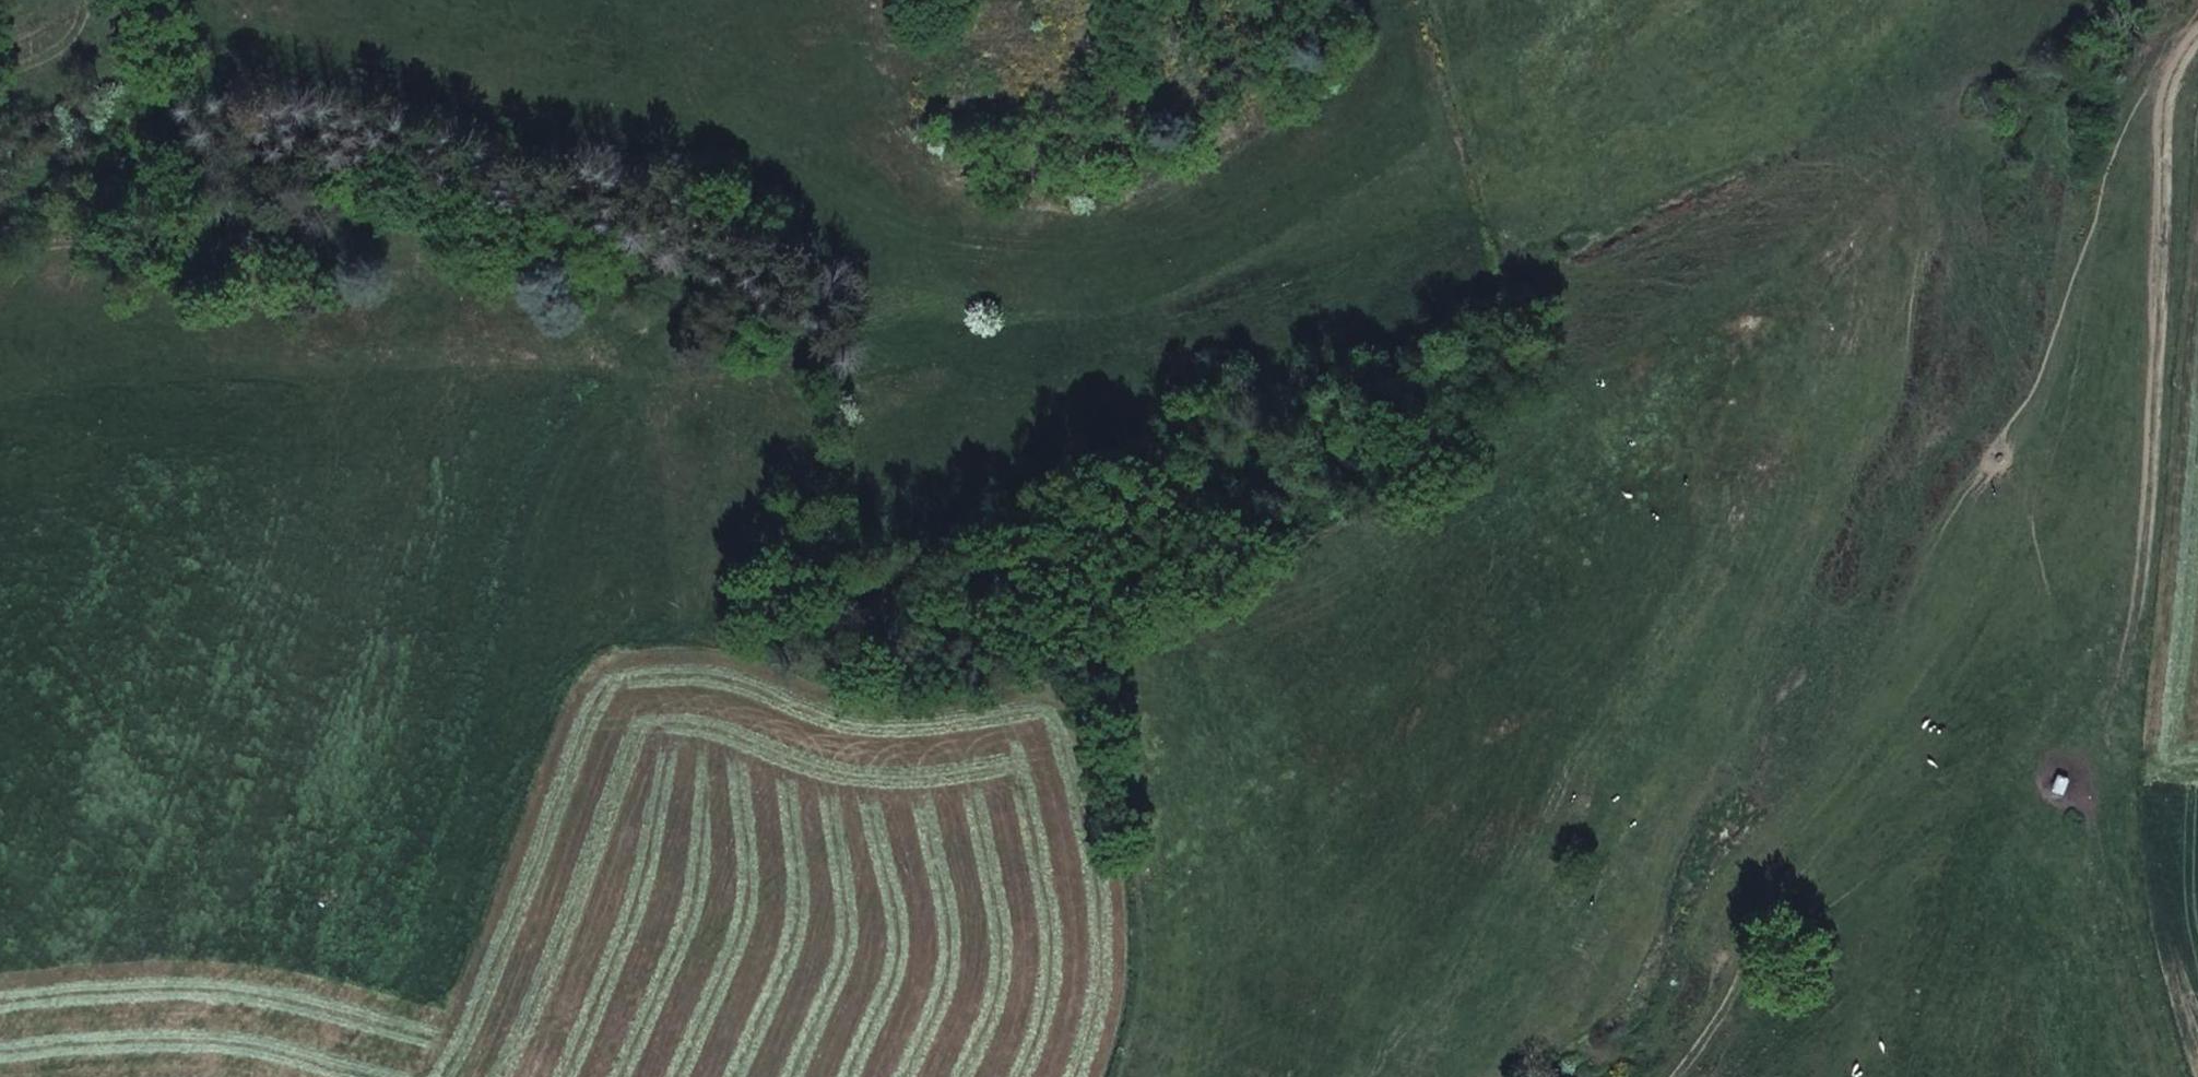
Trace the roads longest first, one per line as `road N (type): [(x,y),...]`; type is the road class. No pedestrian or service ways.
road 1 (track): [(2197,47),(2171,104),(2142,599),(2119,714)]

